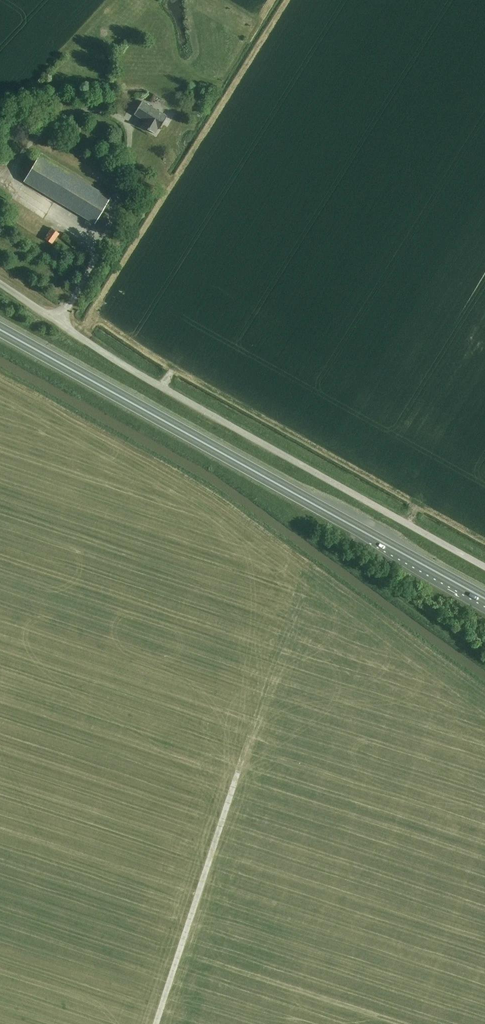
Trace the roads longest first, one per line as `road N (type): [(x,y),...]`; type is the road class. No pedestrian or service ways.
road 1 (unclassified): [(484,565),(178,396),(0,283)]
road 2 (trunk): [(484,598),(0,330)]
road 3 (track): [(239,775),(158,1023)]

